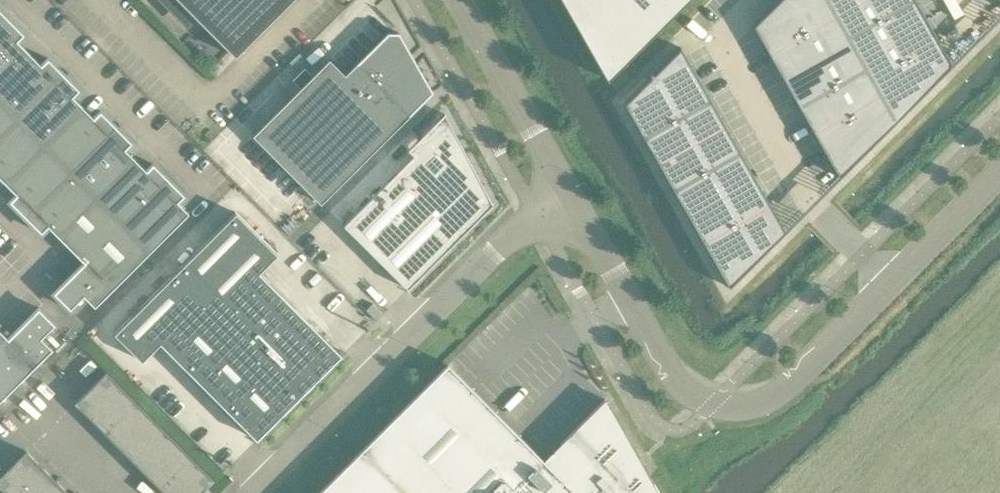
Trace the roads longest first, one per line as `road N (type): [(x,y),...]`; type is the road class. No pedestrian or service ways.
road 1 (unclassified): [(565,192),(670,374),(696,402),(742,411),(783,388),(999,171)]
road 2 (unclassified): [(565,192),(258,492)]
road 3 (unclassified): [(453,0),(565,192)]

